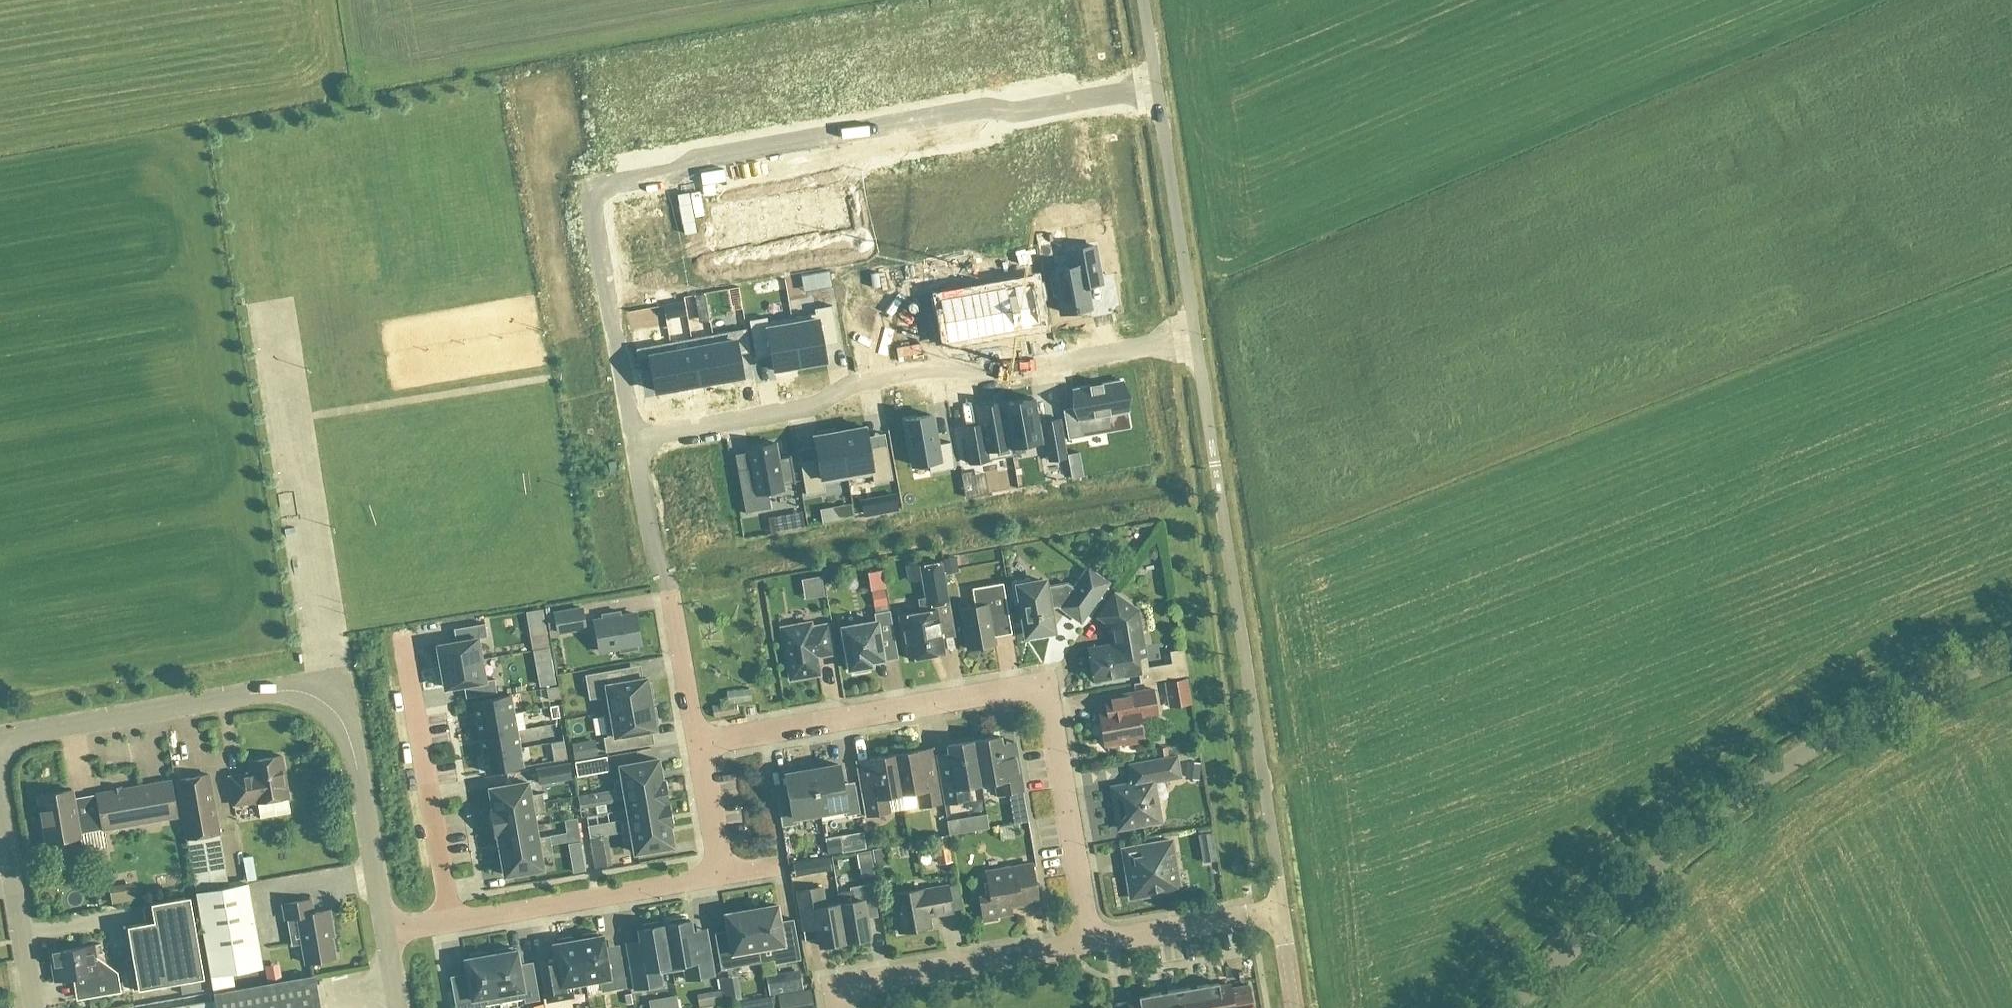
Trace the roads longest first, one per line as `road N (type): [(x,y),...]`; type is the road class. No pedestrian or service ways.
road 1 (residential): [(1090,946),(1048,684),(696,744)]
road 2 (unclassified): [(1514,1007),(1704,827),(1779,769),(1859,718),(2011,650)]
road 3 (residential): [(1157,87),(1017,112),(981,104),(698,155),(671,174),(591,190)]
road 4 (residential): [(389,937),(346,727),(311,695),(291,689),(0,737)]
road 5 (residential): [(1282,910),(1197,341)]
road 6 (residential): [(637,439),(816,407),(848,385),(950,369),(987,377),(1197,341)]
road 7 (residential): [(696,744),(637,439)]
road 8 (residential): [(452,926),(403,623)]
road 9 (residential): [(723,878),(452,926)]
road 10 (residential): [(839,1007),(837,991),(1090,946)]
road 11 (residential): [(1197,341),(1157,87)]
road 12 (residential): [(637,439),(591,190)]
road 13 (residential): [(35,1007),(0,788)]
road 14 (residential): [(1090,946),(1282,910)]
road 15 (residential): [(696,744),(723,878)]

